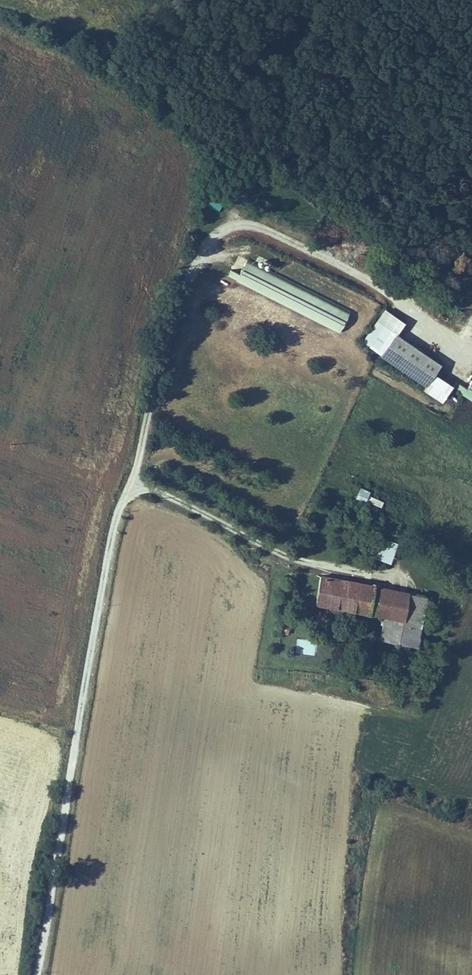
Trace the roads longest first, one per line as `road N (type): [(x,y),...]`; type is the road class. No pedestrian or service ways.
road 1 (unclassified): [(37,974),(121,504),(139,490),(164,493),(298,560)]

